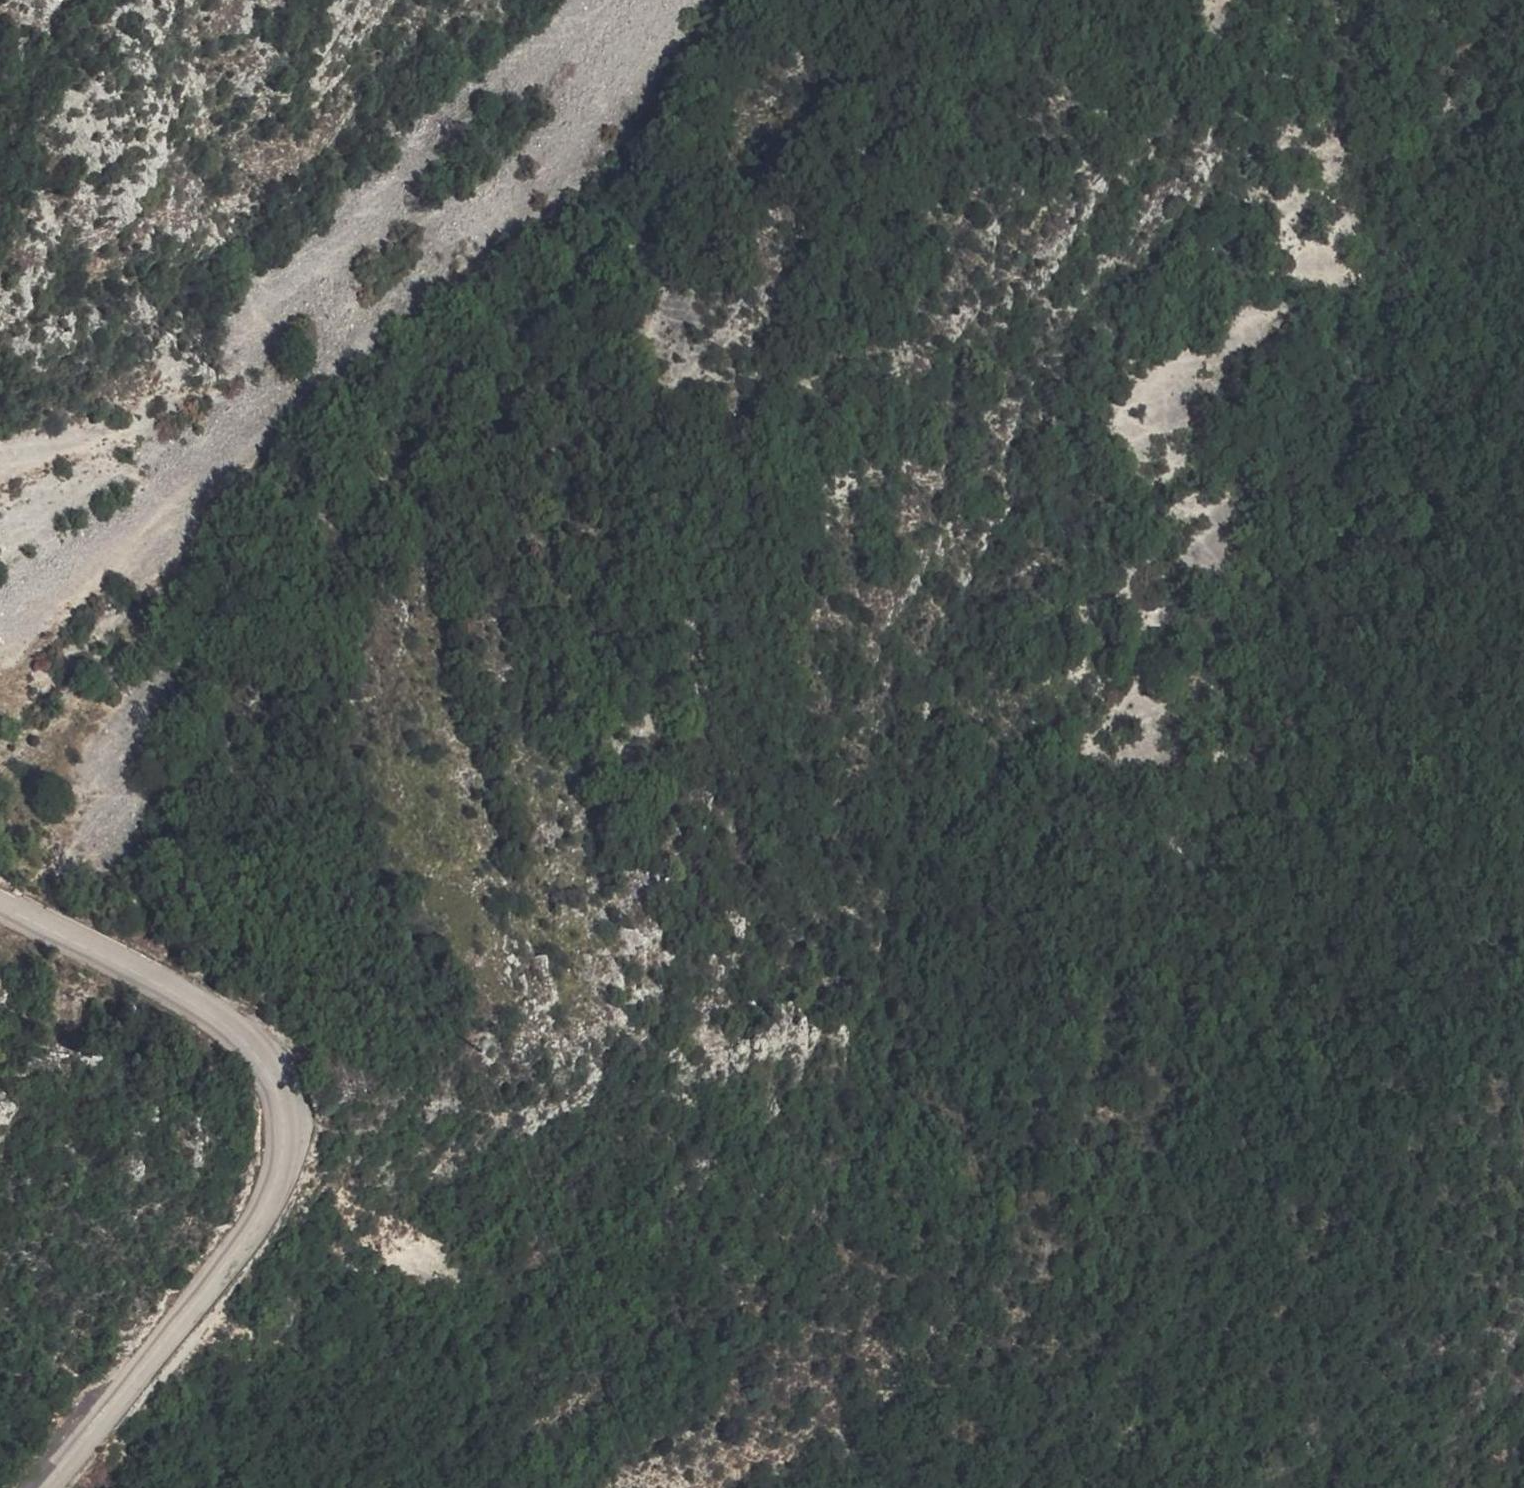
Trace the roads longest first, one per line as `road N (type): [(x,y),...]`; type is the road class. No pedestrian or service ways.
road 1 (secondary): [(0,898),(182,992),(248,1037),(280,1090),(287,1134),(274,1191),(248,1239),(50,1487)]

